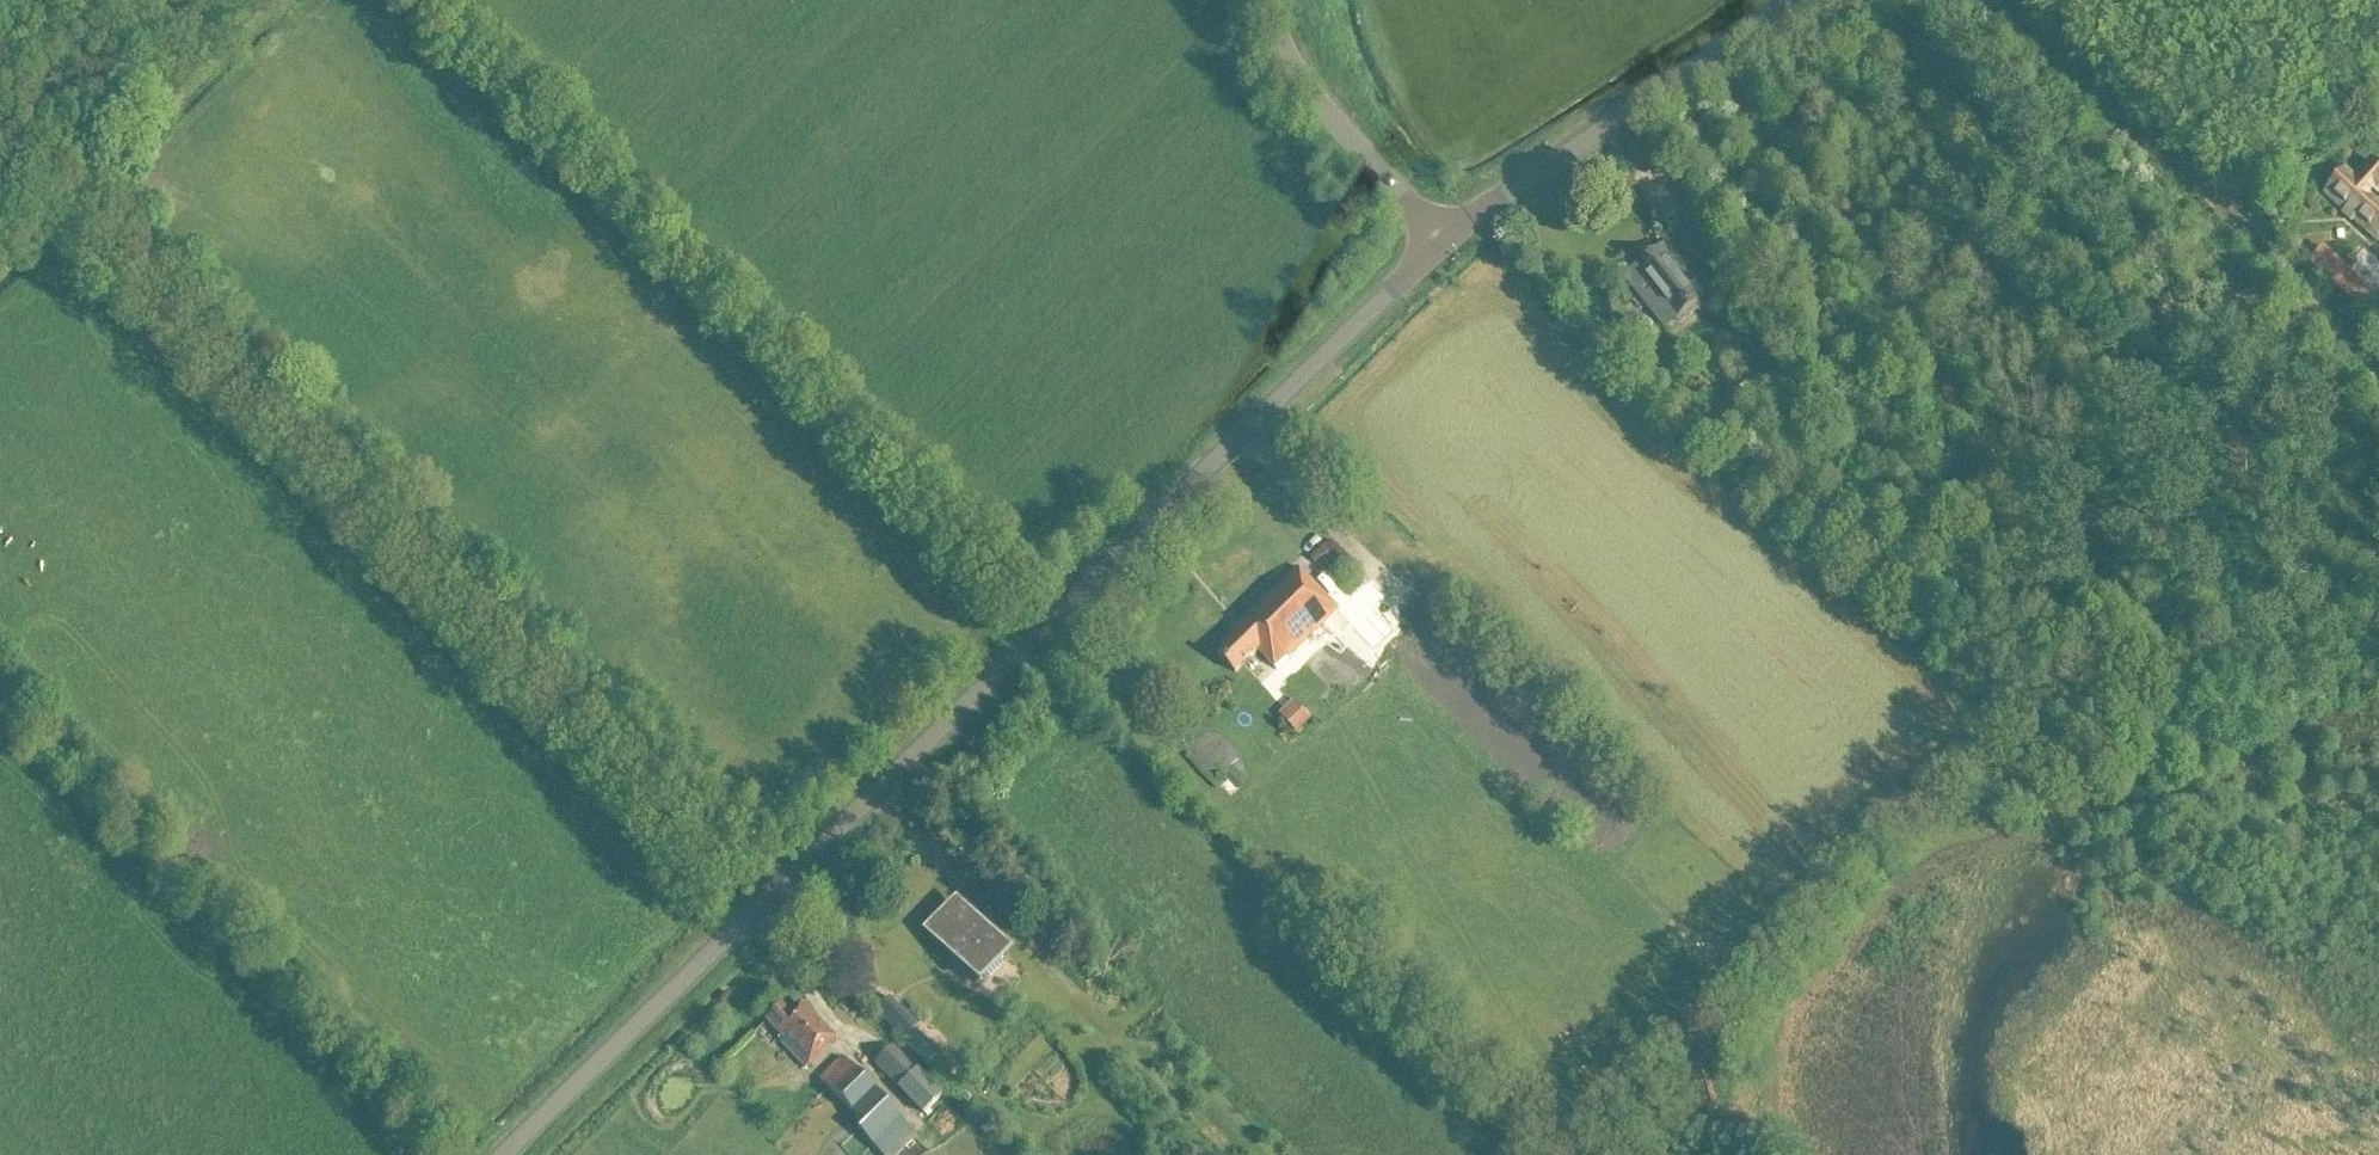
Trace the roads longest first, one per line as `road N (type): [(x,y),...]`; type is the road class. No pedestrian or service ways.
road 1 (tertiary): [(504,1154),(1440,244)]
road 2 (track): [(1704,63),(2035,417),(2079,482),(2171,702),(2172,746),(2143,810)]
road 3 (tertiary): [(1440,244),(1798,0)]
road 4 (unclassified): [(1440,244),(1316,102),(1265,0)]

